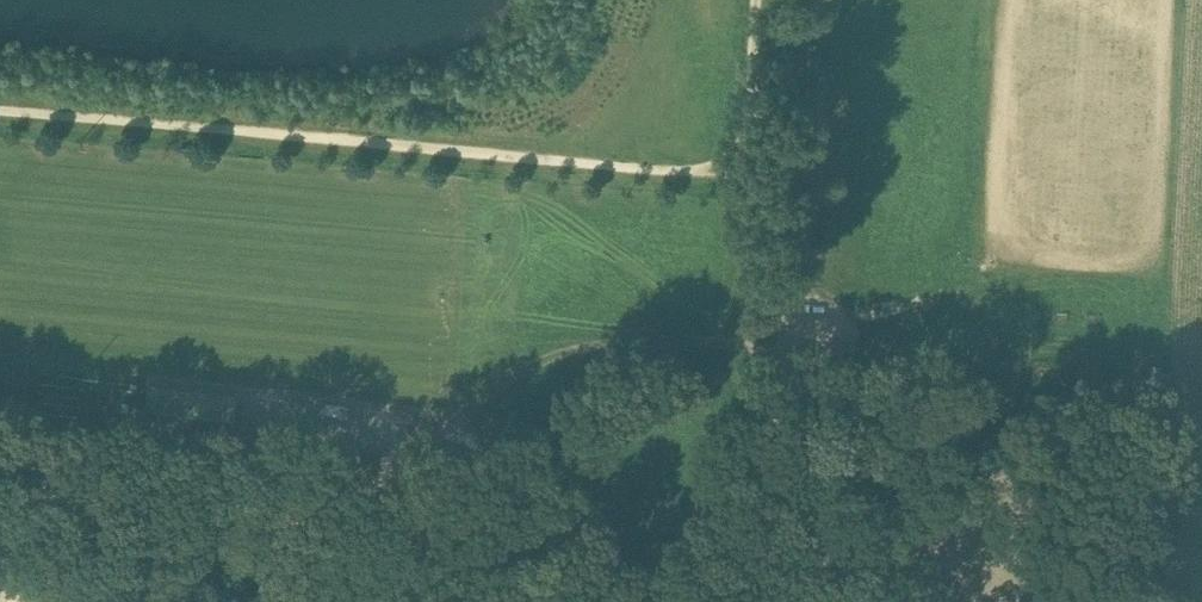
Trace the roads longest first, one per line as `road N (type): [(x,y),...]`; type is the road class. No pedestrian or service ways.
road 1 (track): [(785,359),(621,352),(552,370),(454,425),(362,424),(364,403),(446,408),(549,352),(607,337),(786,344)]

